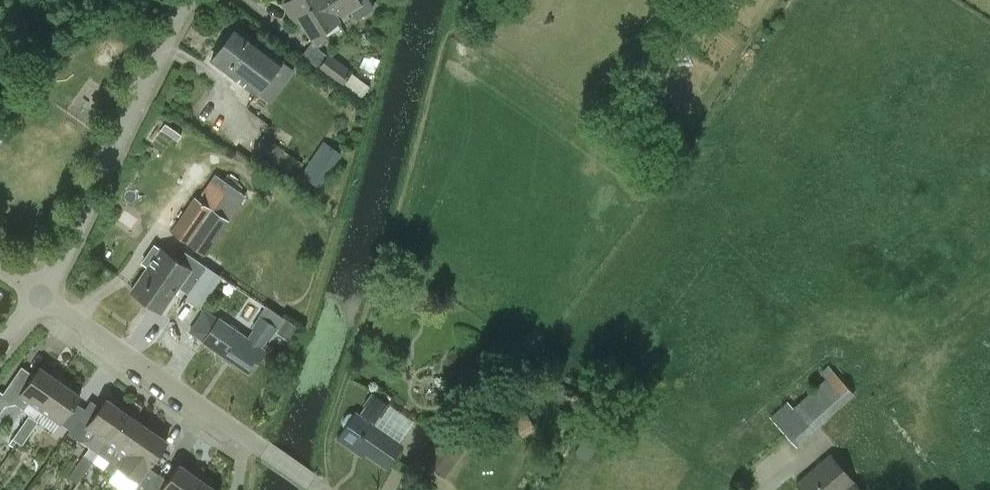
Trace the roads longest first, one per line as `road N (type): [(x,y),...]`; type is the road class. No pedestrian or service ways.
road 1 (unclassified): [(37,298),(191,0)]
road 2 (residential): [(37,298),(261,450)]

